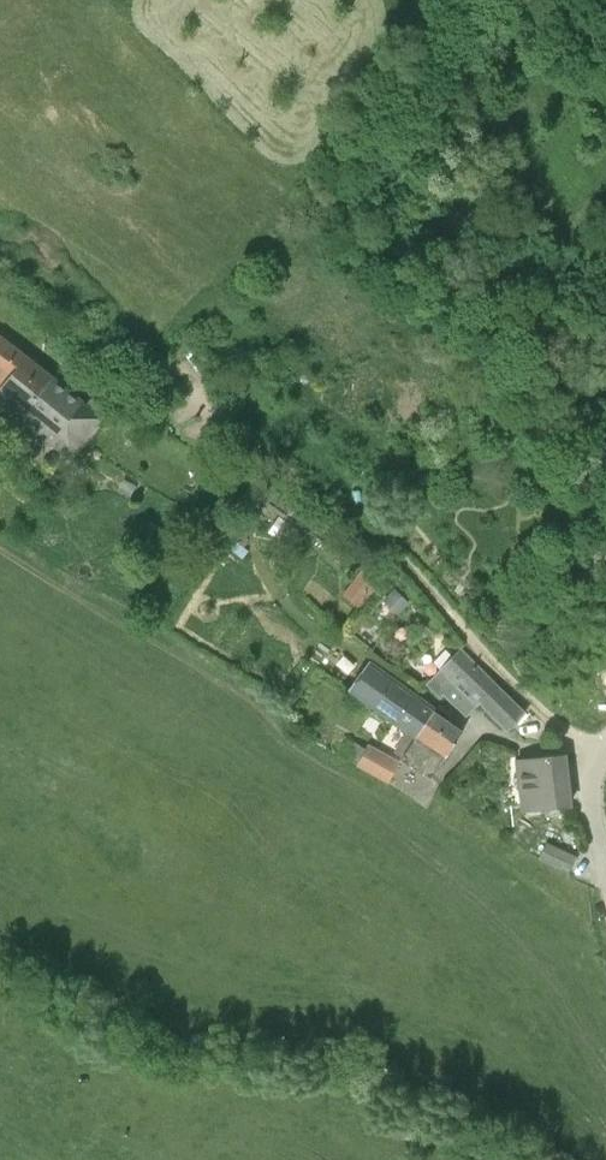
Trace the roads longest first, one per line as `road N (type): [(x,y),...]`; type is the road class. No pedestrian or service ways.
road 1 (track): [(173,390),(213,404),(386,544),(593,759)]
road 2 (unclassified): [(605,868),(587,780),(605,747)]

